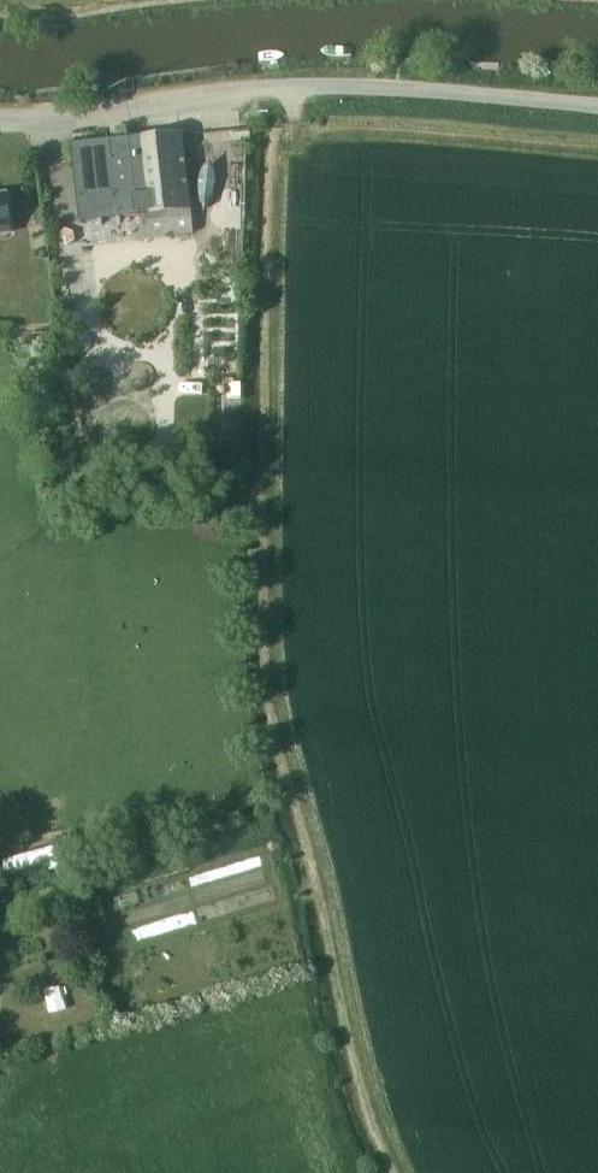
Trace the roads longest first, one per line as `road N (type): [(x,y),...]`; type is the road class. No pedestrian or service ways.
road 1 (unclassified): [(597,106),(352,86),(236,91),(61,118),(0,116)]

